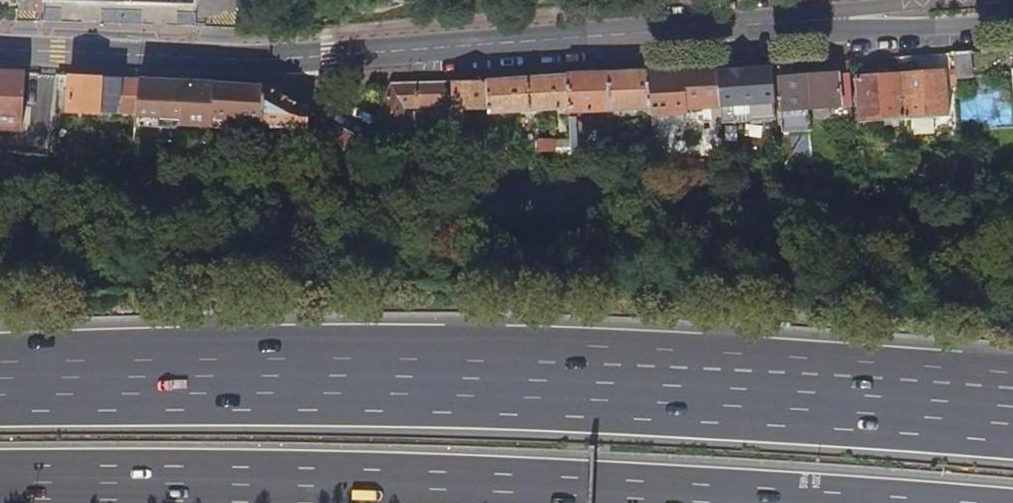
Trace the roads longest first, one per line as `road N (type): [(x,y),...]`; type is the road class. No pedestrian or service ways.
road 1 (tertiary): [(0,53),(328,59),(1012,10)]
road 2 (motorway): [(1012,418),(637,393),(0,385)]
road 3 (motorway): [(0,493),(498,499)]

